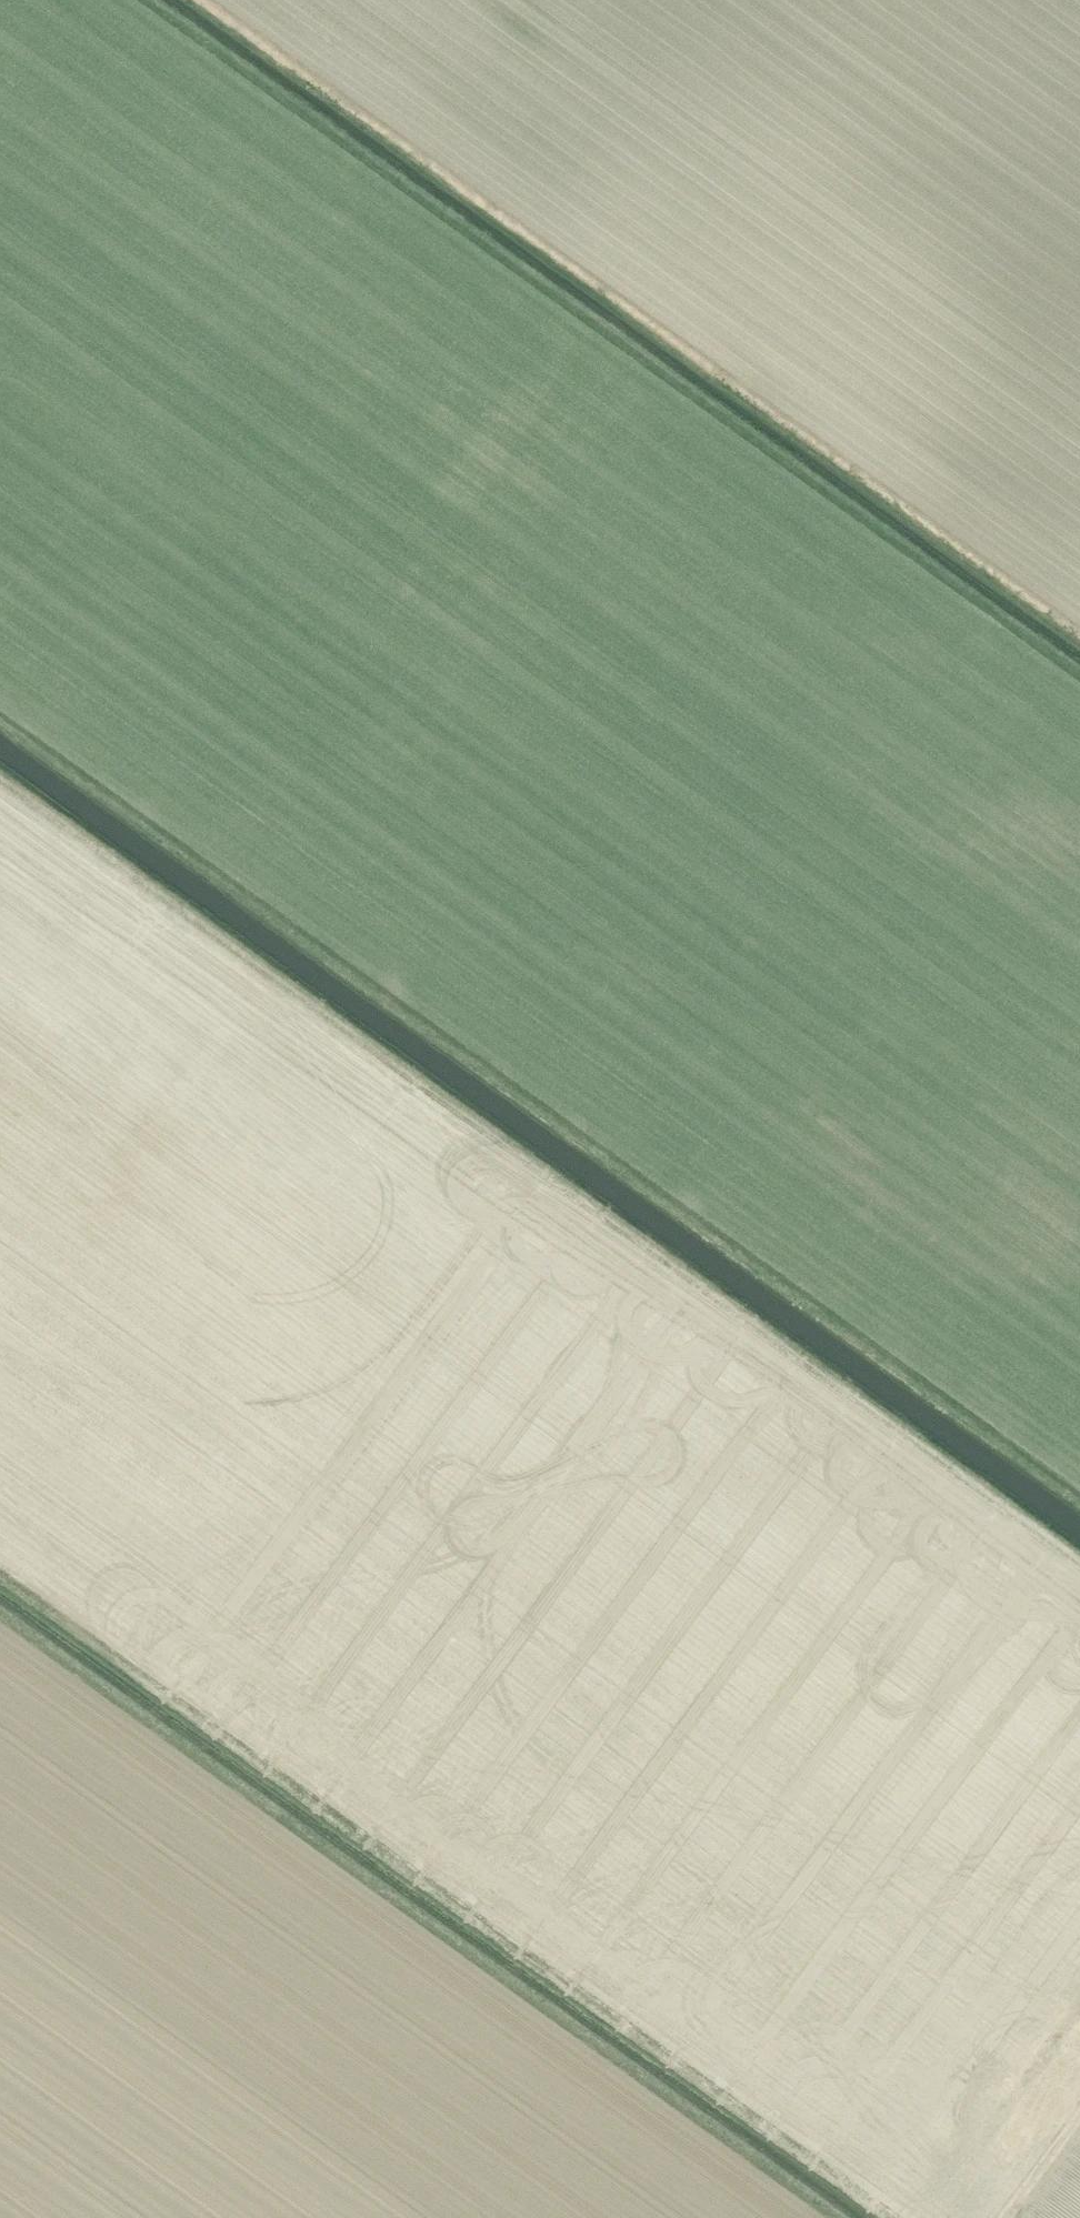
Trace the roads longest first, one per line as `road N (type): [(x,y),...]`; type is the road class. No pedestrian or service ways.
road 1 (track): [(1001,2217),(1079,2111)]

